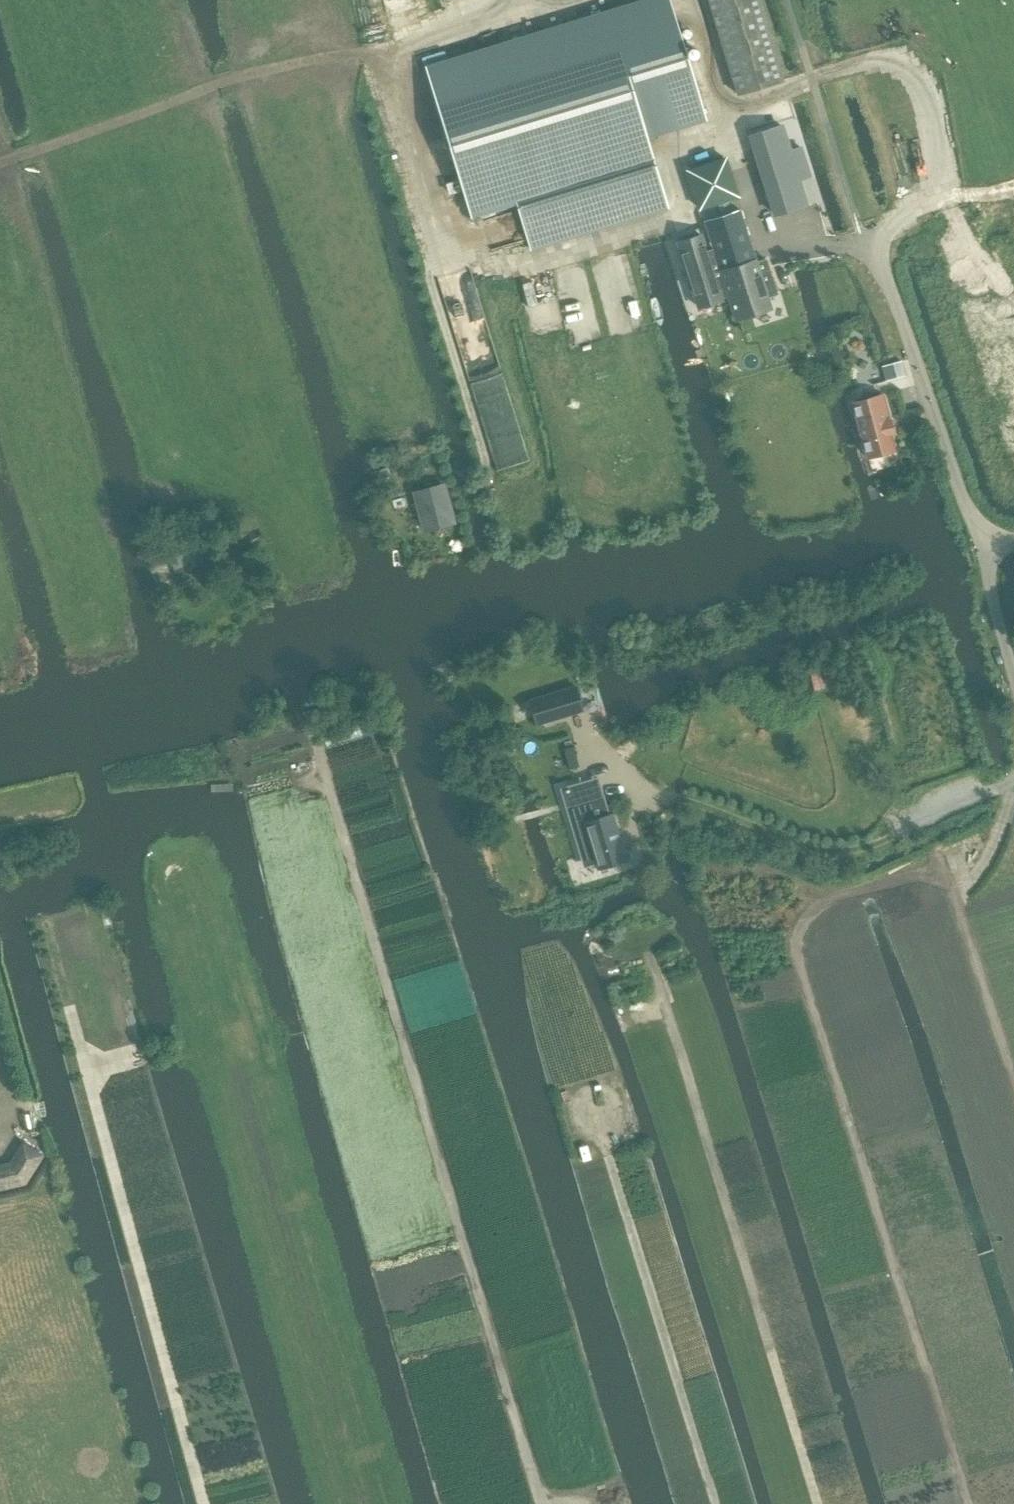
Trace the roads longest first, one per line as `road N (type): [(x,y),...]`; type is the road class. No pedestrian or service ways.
road 1 (track): [(967,1503),(801,969),(800,946),(815,918),(884,882),(930,876),(954,893)]
road 2 (track): [(548,0),(393,49),(217,83),(0,163)]
road 3 (track): [(818,1503),(650,961)]
road 4 (track): [(865,242),(781,251),(769,245),(690,0)]
road 5 (track): [(718,1503),(620,1183)]
road 6 (unclassified): [(987,551),(878,254),(865,242)]
road 7 (track): [(1013,1084),(954,893),(991,855),(1013,783)]
road 8 (unclassified): [(1013,671),(987,551)]

